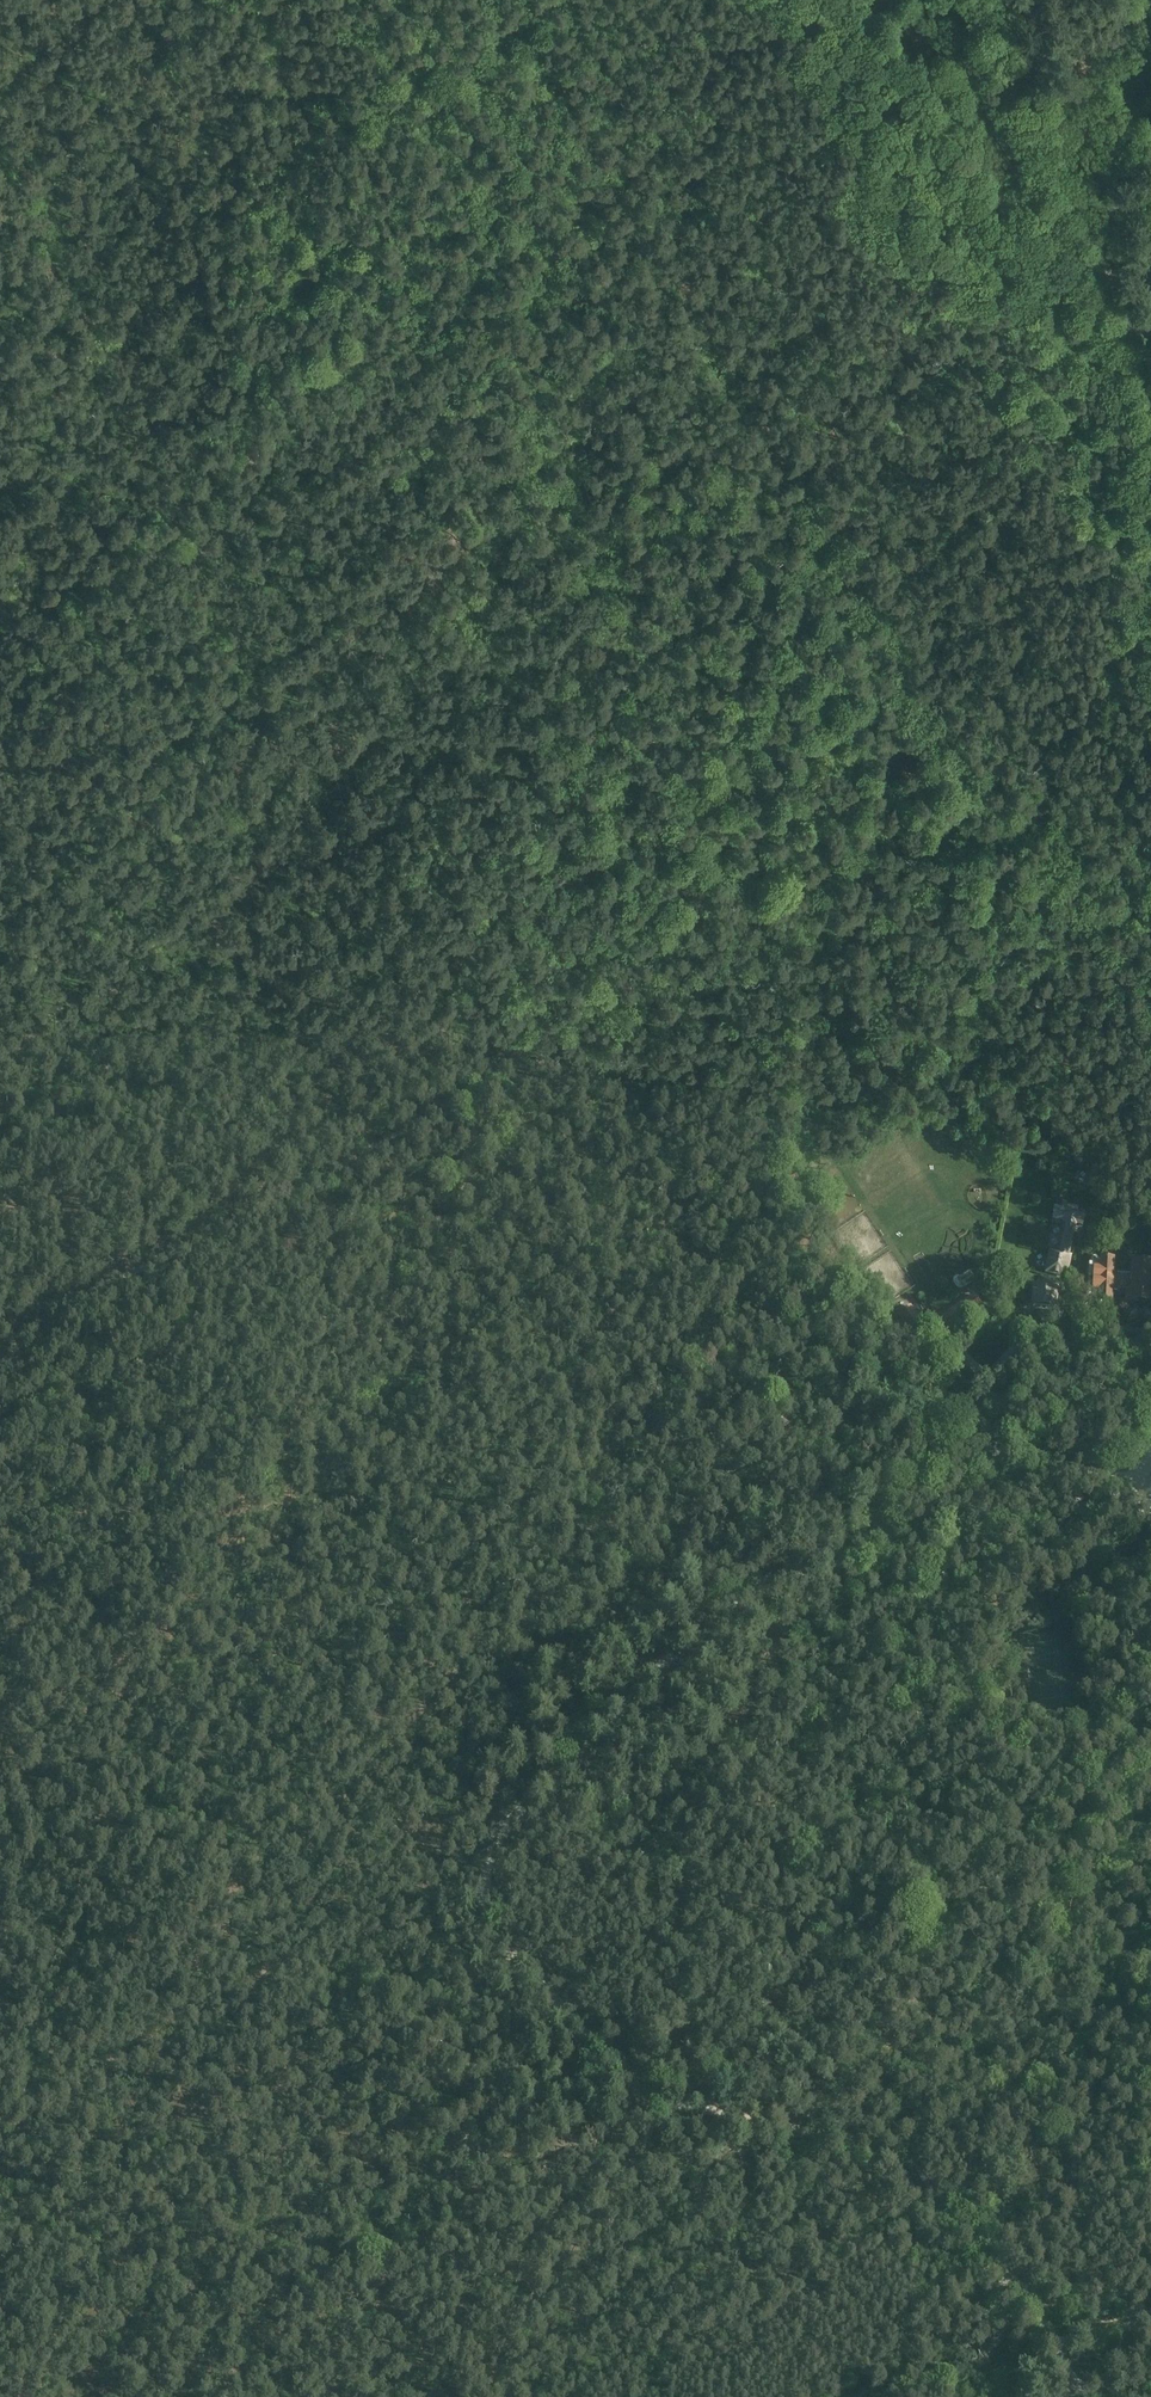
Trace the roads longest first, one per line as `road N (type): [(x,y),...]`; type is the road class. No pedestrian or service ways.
road 1 (track): [(0,1374),(47,1315),(388,1140),(487,1070),(785,656),(821,512)]
road 2 (track): [(485,1879),(319,1938),(182,2036),(105,2062),(70,2057),(0,1996)]
road 3 (track): [(821,512),(857,445),(915,383),(945,364),(1141,345)]
road 4 (track): [(1048,143),(1147,343)]
road 5 (track): [(974,0),(1048,143)]

